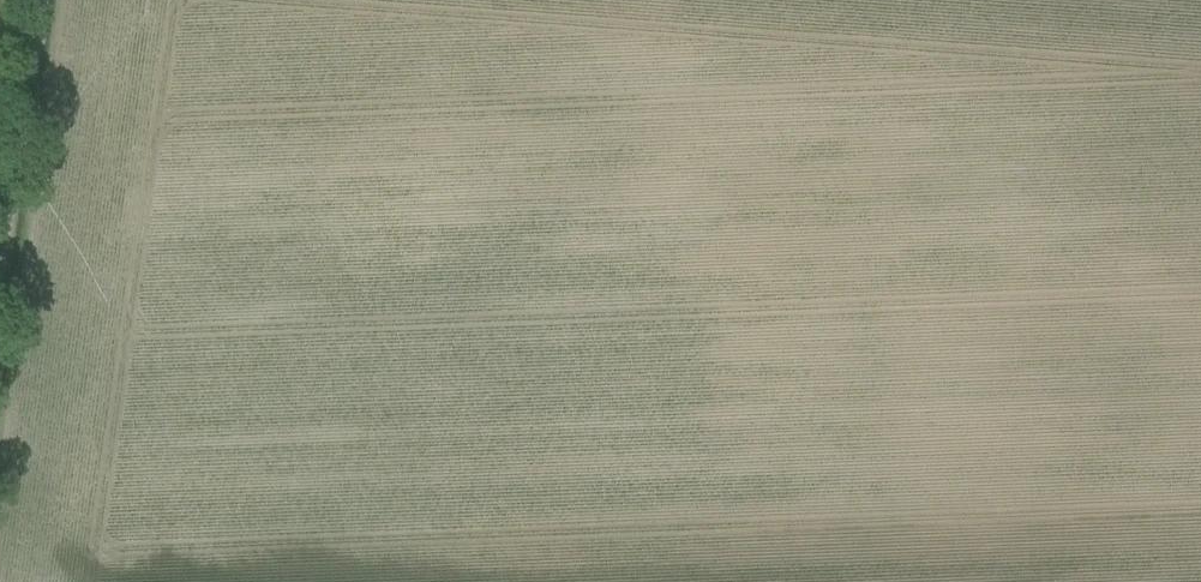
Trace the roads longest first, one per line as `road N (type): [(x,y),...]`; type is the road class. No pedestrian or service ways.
road 1 (track): [(0,235),(35,0)]

